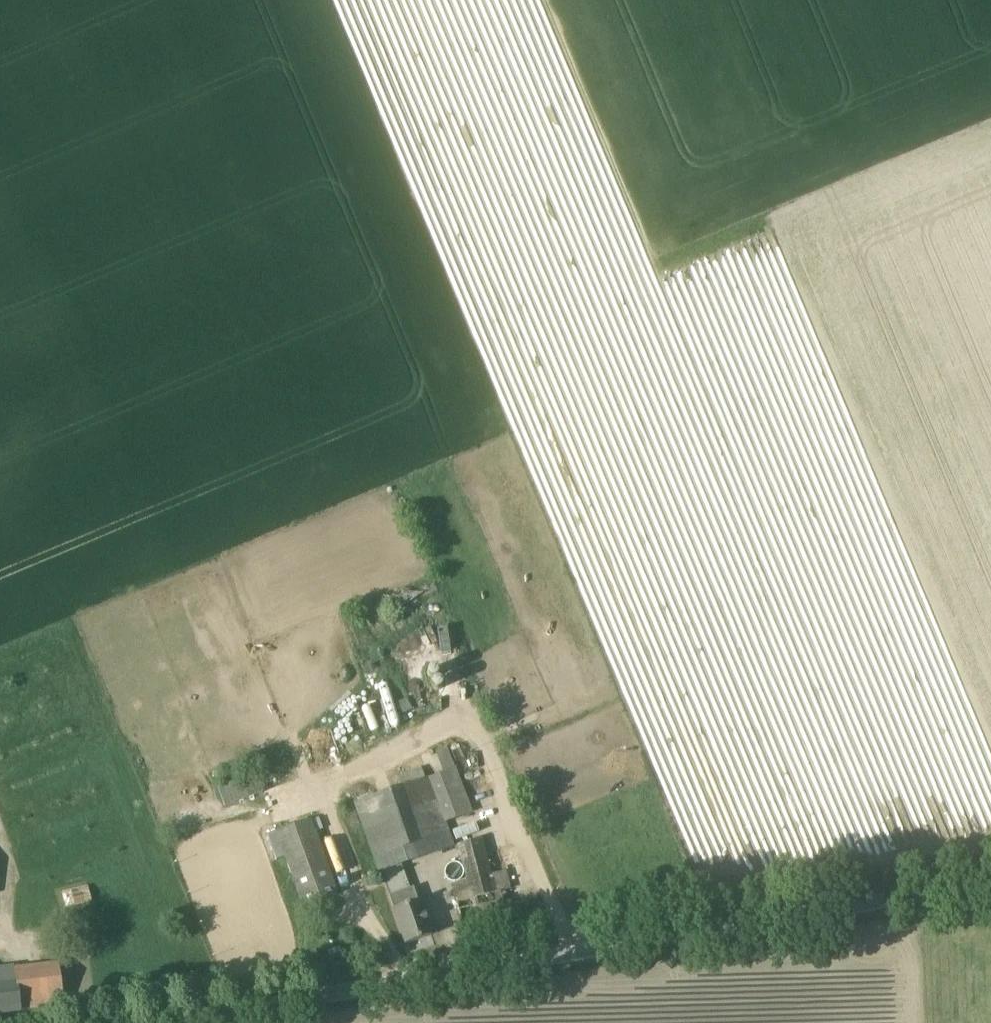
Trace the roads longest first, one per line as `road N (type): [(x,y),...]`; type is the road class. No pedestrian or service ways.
road 1 (unclassified): [(165,1022),(990,882)]

